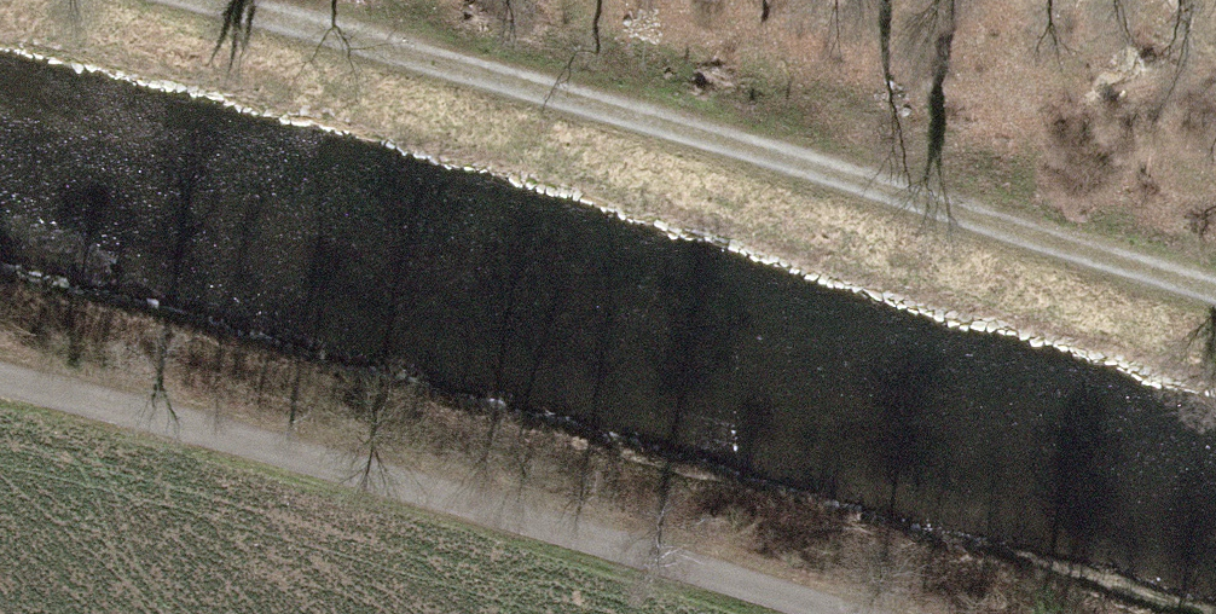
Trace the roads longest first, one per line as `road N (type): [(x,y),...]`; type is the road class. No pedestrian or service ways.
road 1 (track): [(1215,290),(798,161),(214,0)]
road 2 (track): [(0,377),(810,613)]

